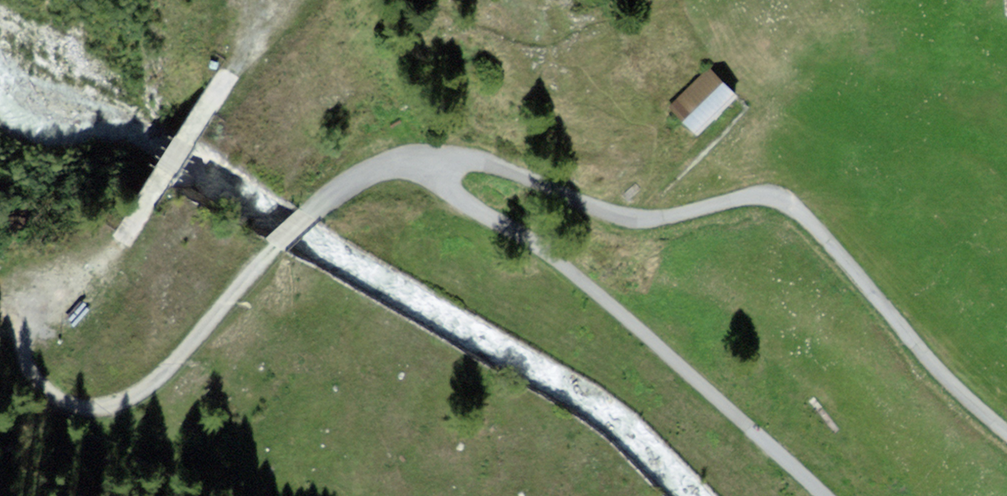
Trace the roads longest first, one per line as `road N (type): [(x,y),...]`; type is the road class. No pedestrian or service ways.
road 1 (unclassified): [(1006,432),(931,365),(823,234),(784,201),(757,196),(631,217),(492,165),(414,158)]
road 2 (unclassified): [(414,158),(662,347),(824,495)]
road 3 (track): [(315,210),(158,380),(82,410)]
road 4 (track): [(18,327),(122,242)]

